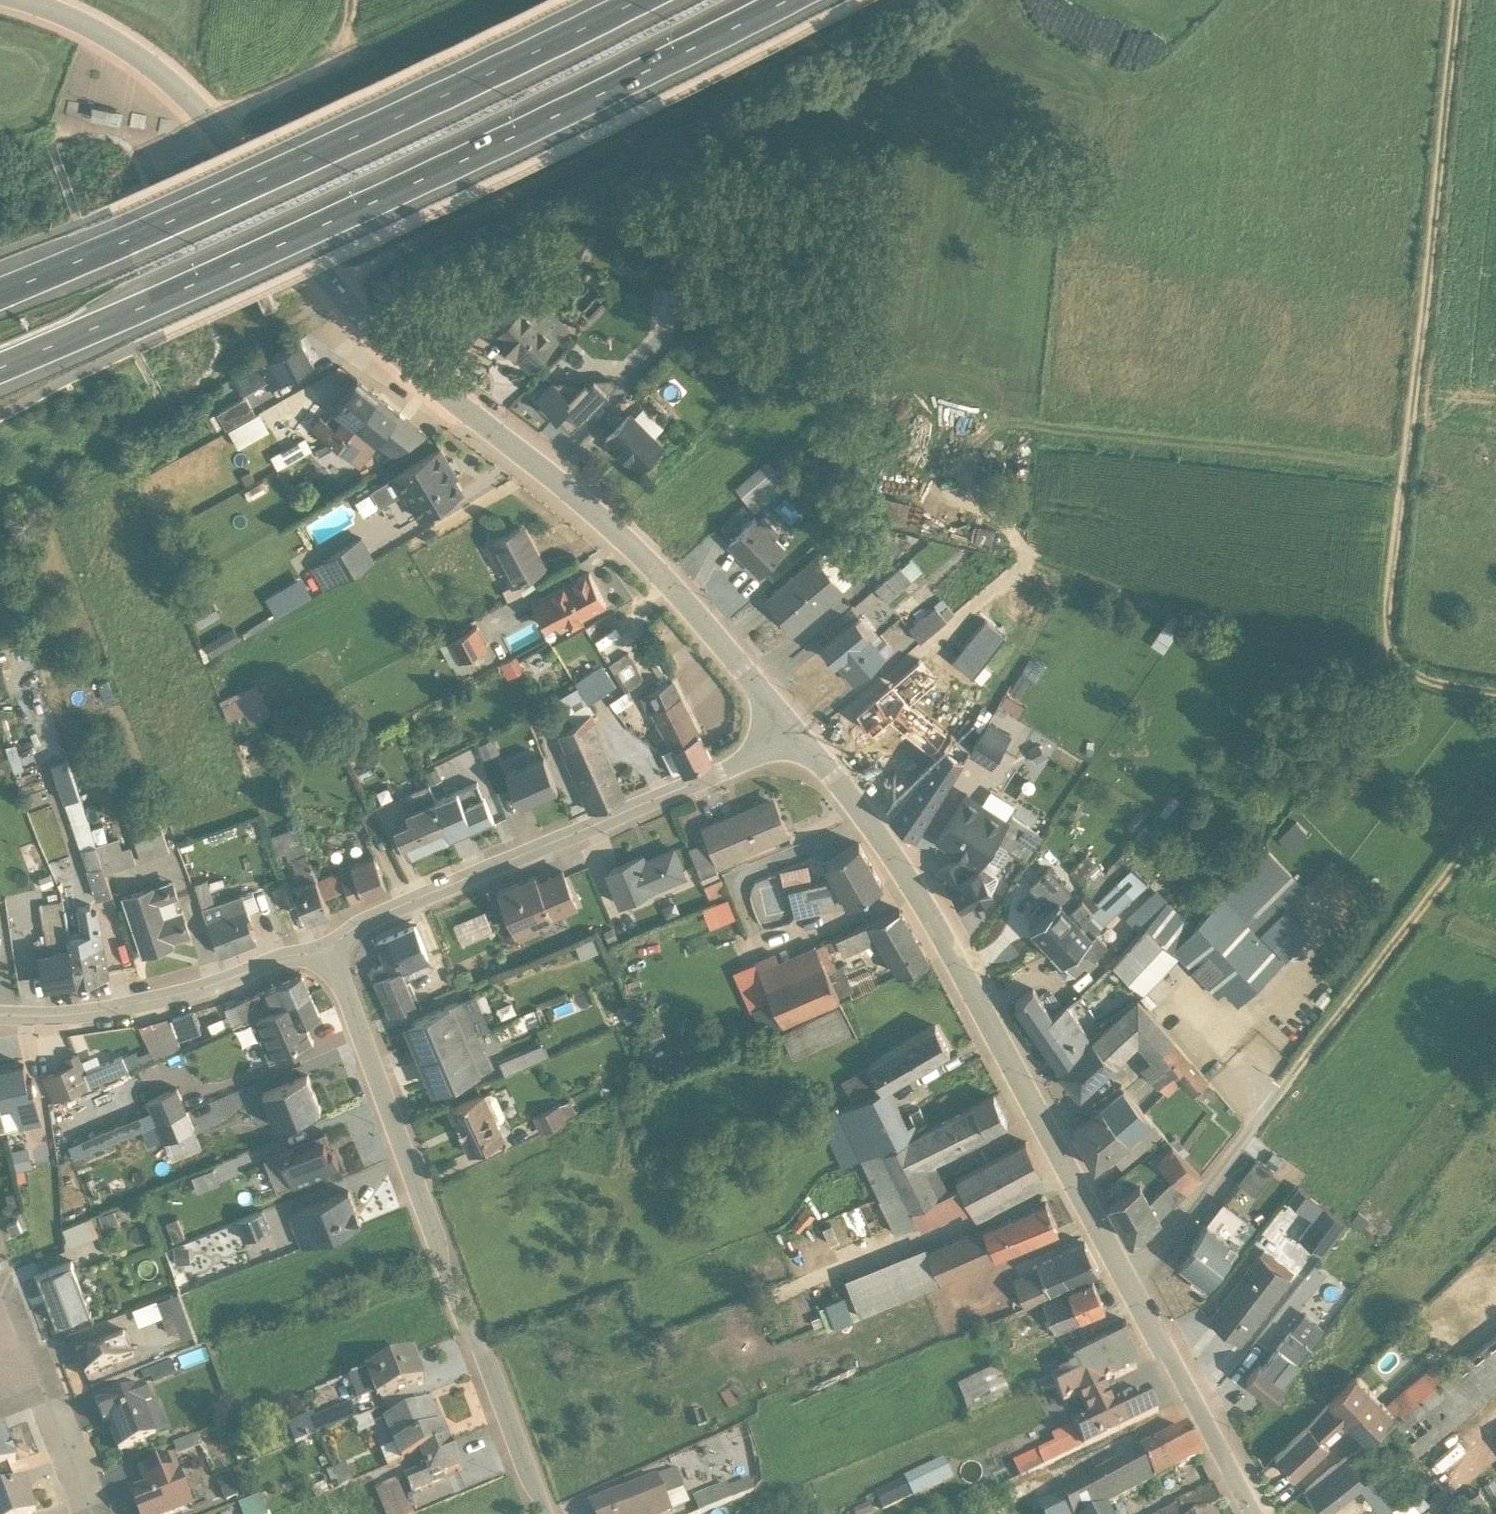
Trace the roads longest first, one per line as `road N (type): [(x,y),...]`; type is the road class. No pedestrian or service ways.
road 1 (motorway): [(0,349),(422,161),(746,0)]
road 2 (track): [(1495,687),(1434,676),(1412,663),(1397,645),(1391,619),(1455,0)]
road 3 (motorway): [(597,0),(0,276)]
road 4 (residential): [(799,729),(923,898),(1124,1274)]
road 5 (track): [(335,279),(897,0)]
road 6 (residential): [(545,1513),(448,1281),(331,944)]
road 7 (unclassified): [(37,0),(145,54),(202,106),(357,307),(461,400)]
road 8 (residential): [(799,729),(371,911),(331,944)]
road 9 (residential): [(461,400),(569,481),(665,574),(799,729)]
road 10 (residential): [(331,944),(95,1008),(0,1010)]
road 11 (track): [(1292,1068),(1495,802)]
road 12 (residential): [(1124,1274),(1254,1513)]
road 13 (unclassified): [(1124,1274),(1192,1205),(1292,1068)]
road 14 (residential): [(0,1362),(51,1436),(78,1513)]

